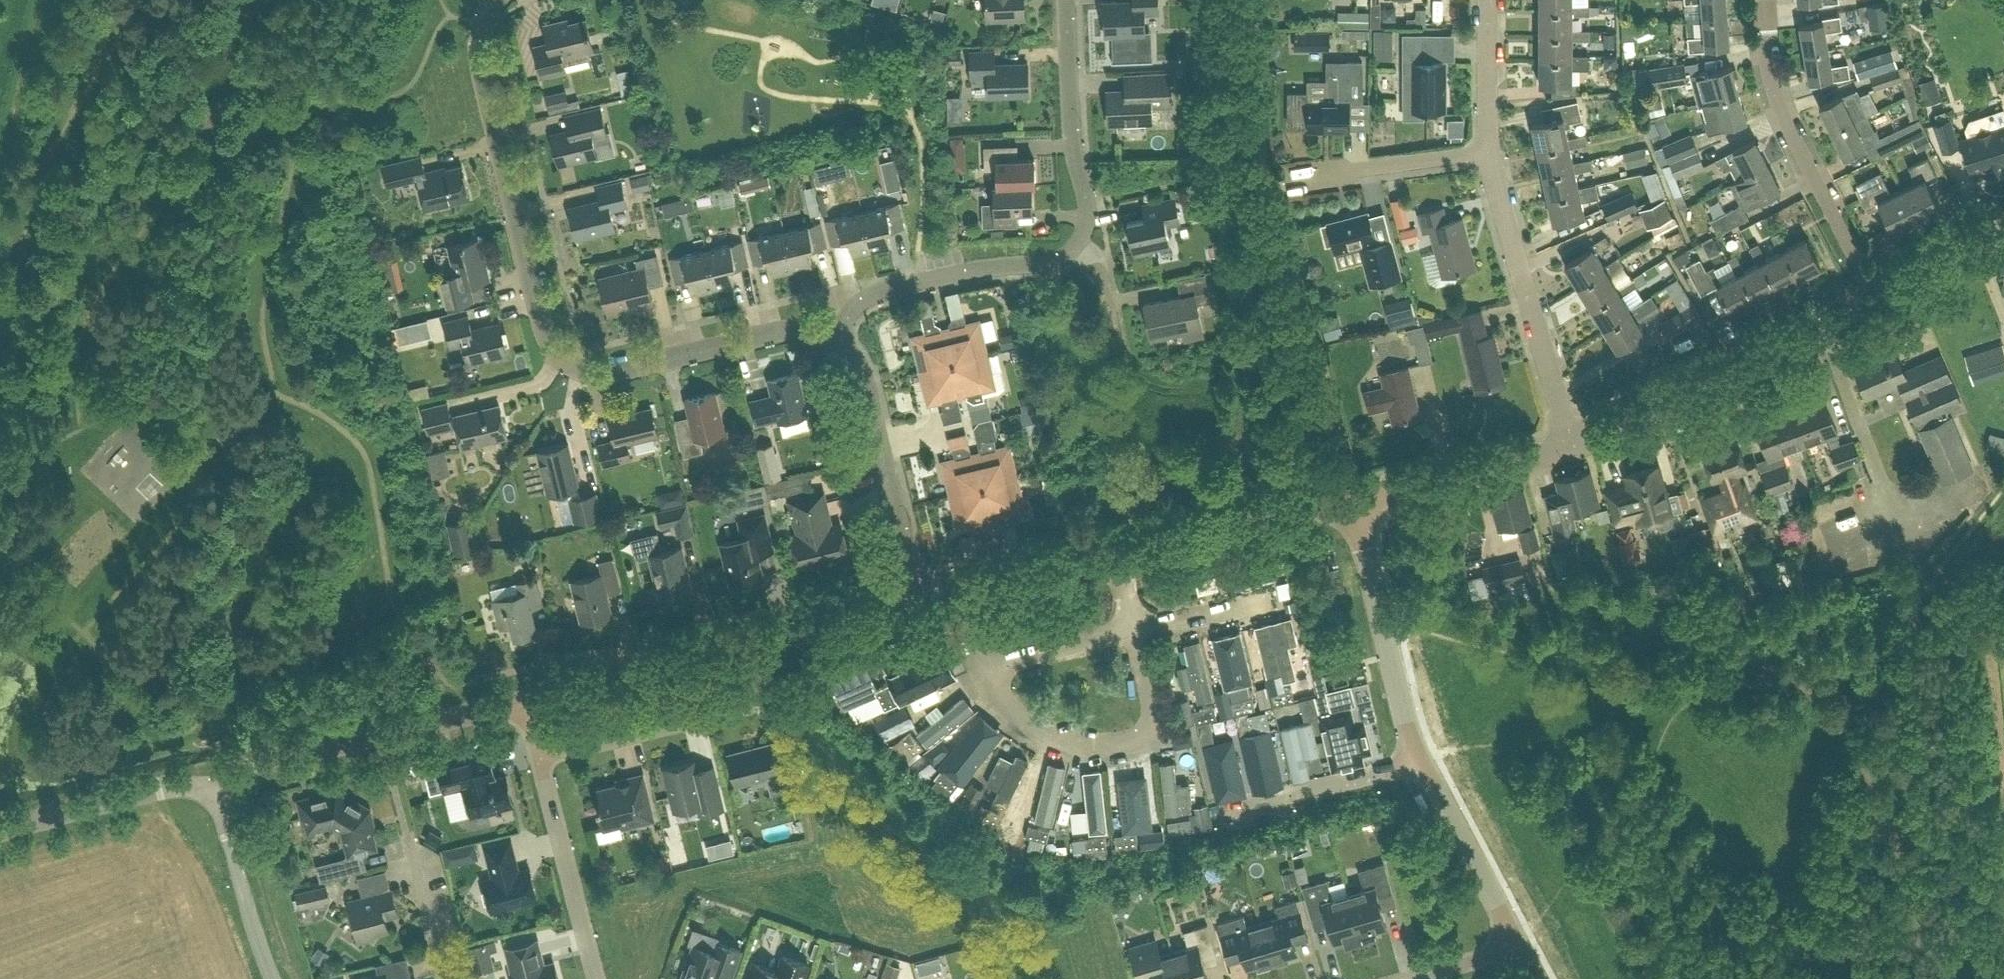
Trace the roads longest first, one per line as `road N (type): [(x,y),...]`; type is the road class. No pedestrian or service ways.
road 1 (residential): [(833,335),(785,330),(603,373),(559,354),(480,56),(479,26),(497,0)]
road 2 (tertiary): [(917,603),(1352,498)]
road 3 (tertiary): [(525,698),(917,603)]
road 4 (tertiary): [(1575,449),(1878,299)]
road 5 (residential): [(1878,299),(1788,127),(1767,69),(1761,0)]
road 6 (tertiary): [(211,778),(525,698)]
road 7 (residential): [(1575,449),(1487,151)]
road 8 (residential): [(917,603),(866,386),(833,335)]
road 9 (residential): [(833,335),(848,313),(888,288),(1011,261),(1059,260),(1080,245)]
road 10 (residential): [(1417,756),(1352,498)]
road 11 (residential): [(1080,245),(1087,200),(1070,129),(1064,0)]
road 12 (tertiary): [(1352,498),(1575,449)]
road 13 (residential): [(600,978),(540,759)]
road 14 (residential): [(540,759),(757,707)]
road 15 (residential): [(1487,151),(1270,180)]
road 16 (tertiary): [(0,833),(211,778)]
road 17 (unclassified): [(272,978),(211,778)]
road 18 (residential): [(1516,940),(1417,756)]
road 19 (residential): [(1262,803),(1417,756)]
road 20 (residential): [(1487,151),(1487,0)]
road 21 (residential): [(445,978),(409,839)]
road 22 (tertiary): [(1878,299),(2003,238)]

